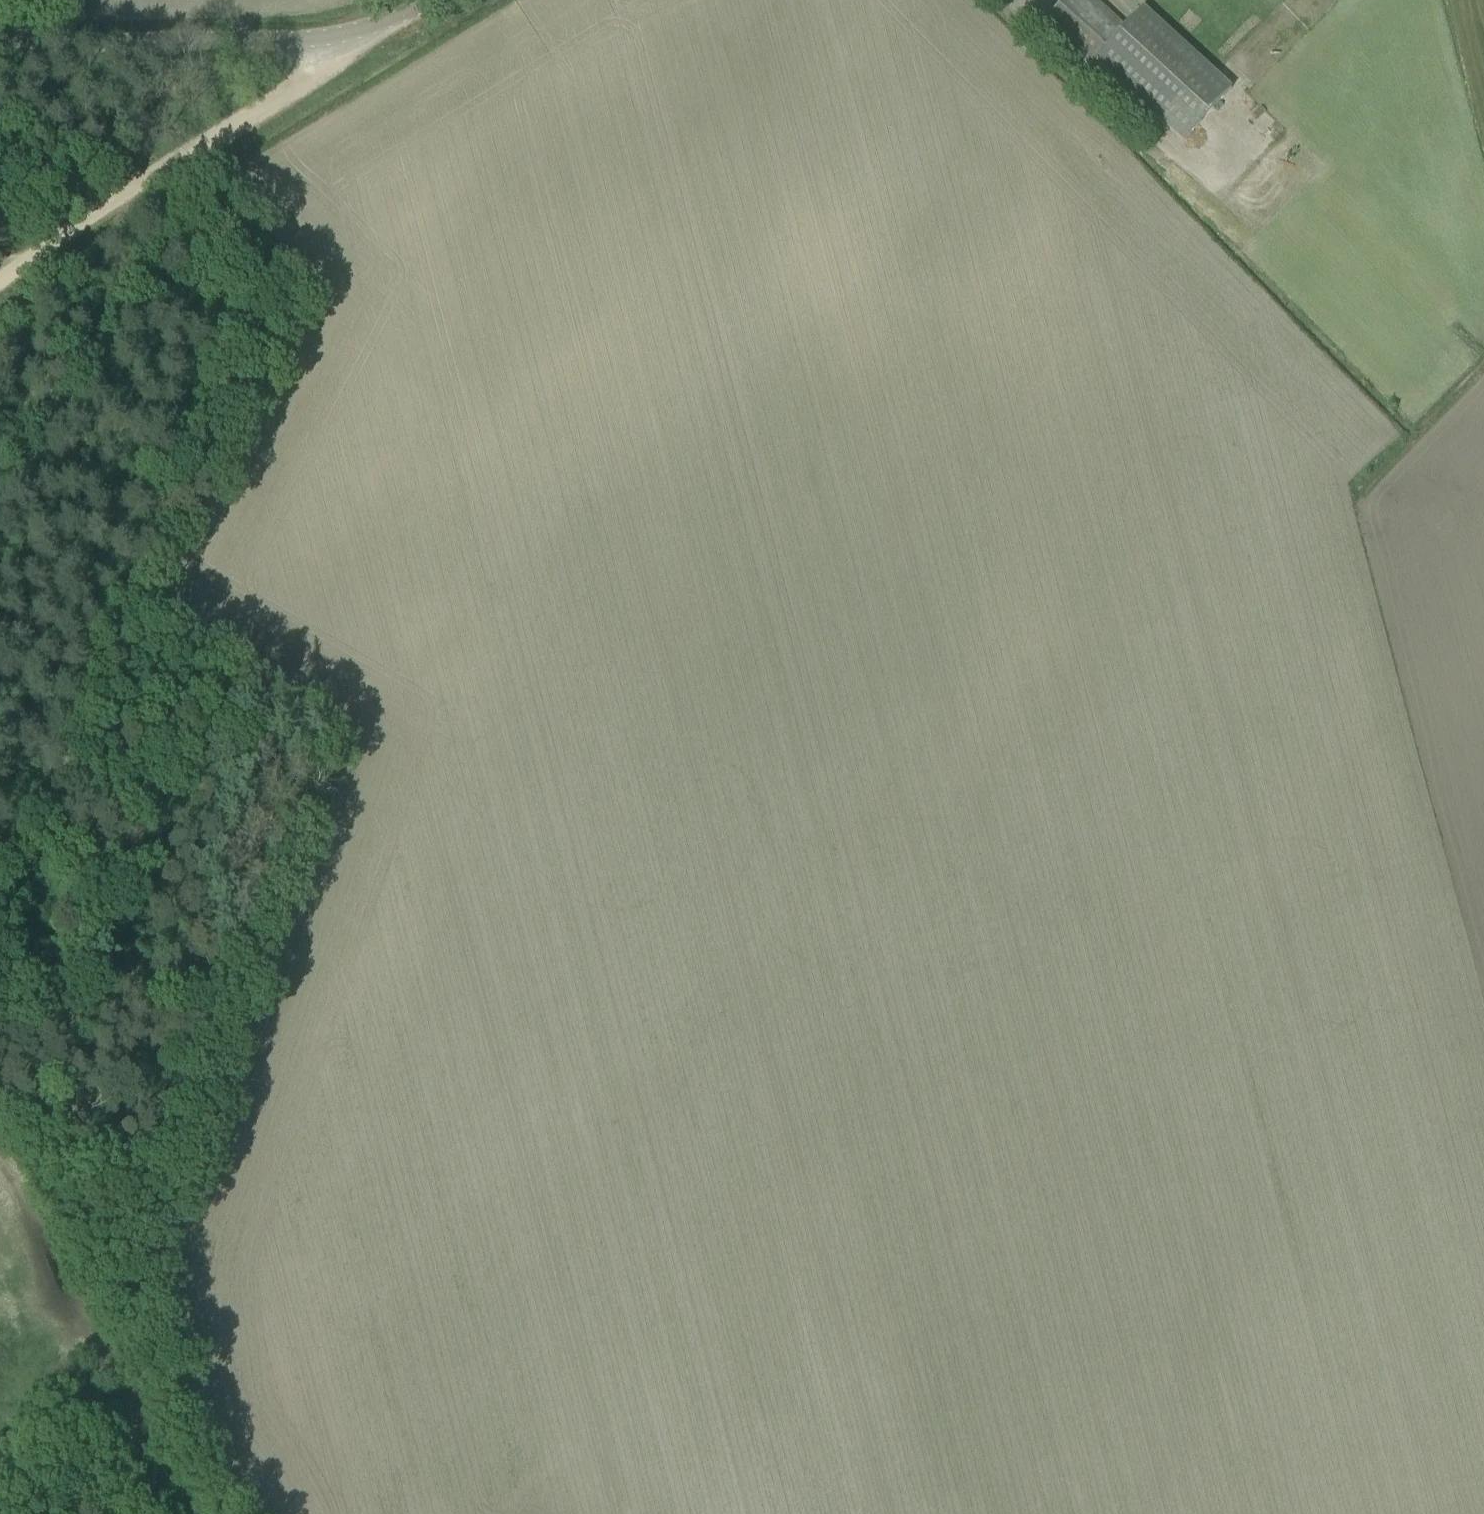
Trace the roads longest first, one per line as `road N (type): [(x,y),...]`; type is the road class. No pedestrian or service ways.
road 1 (track): [(148,1428),(152,1398),(69,1129),(59,1058),(73,936),(62,765),(134,594),(226,328),(222,254),(181,157)]
road 2 (unclassified): [(0,34),(104,42),(350,33),(431,0)]
road 3 (track): [(350,33),(327,68),(181,157)]
road 4 (track): [(181,157),(12,266)]

